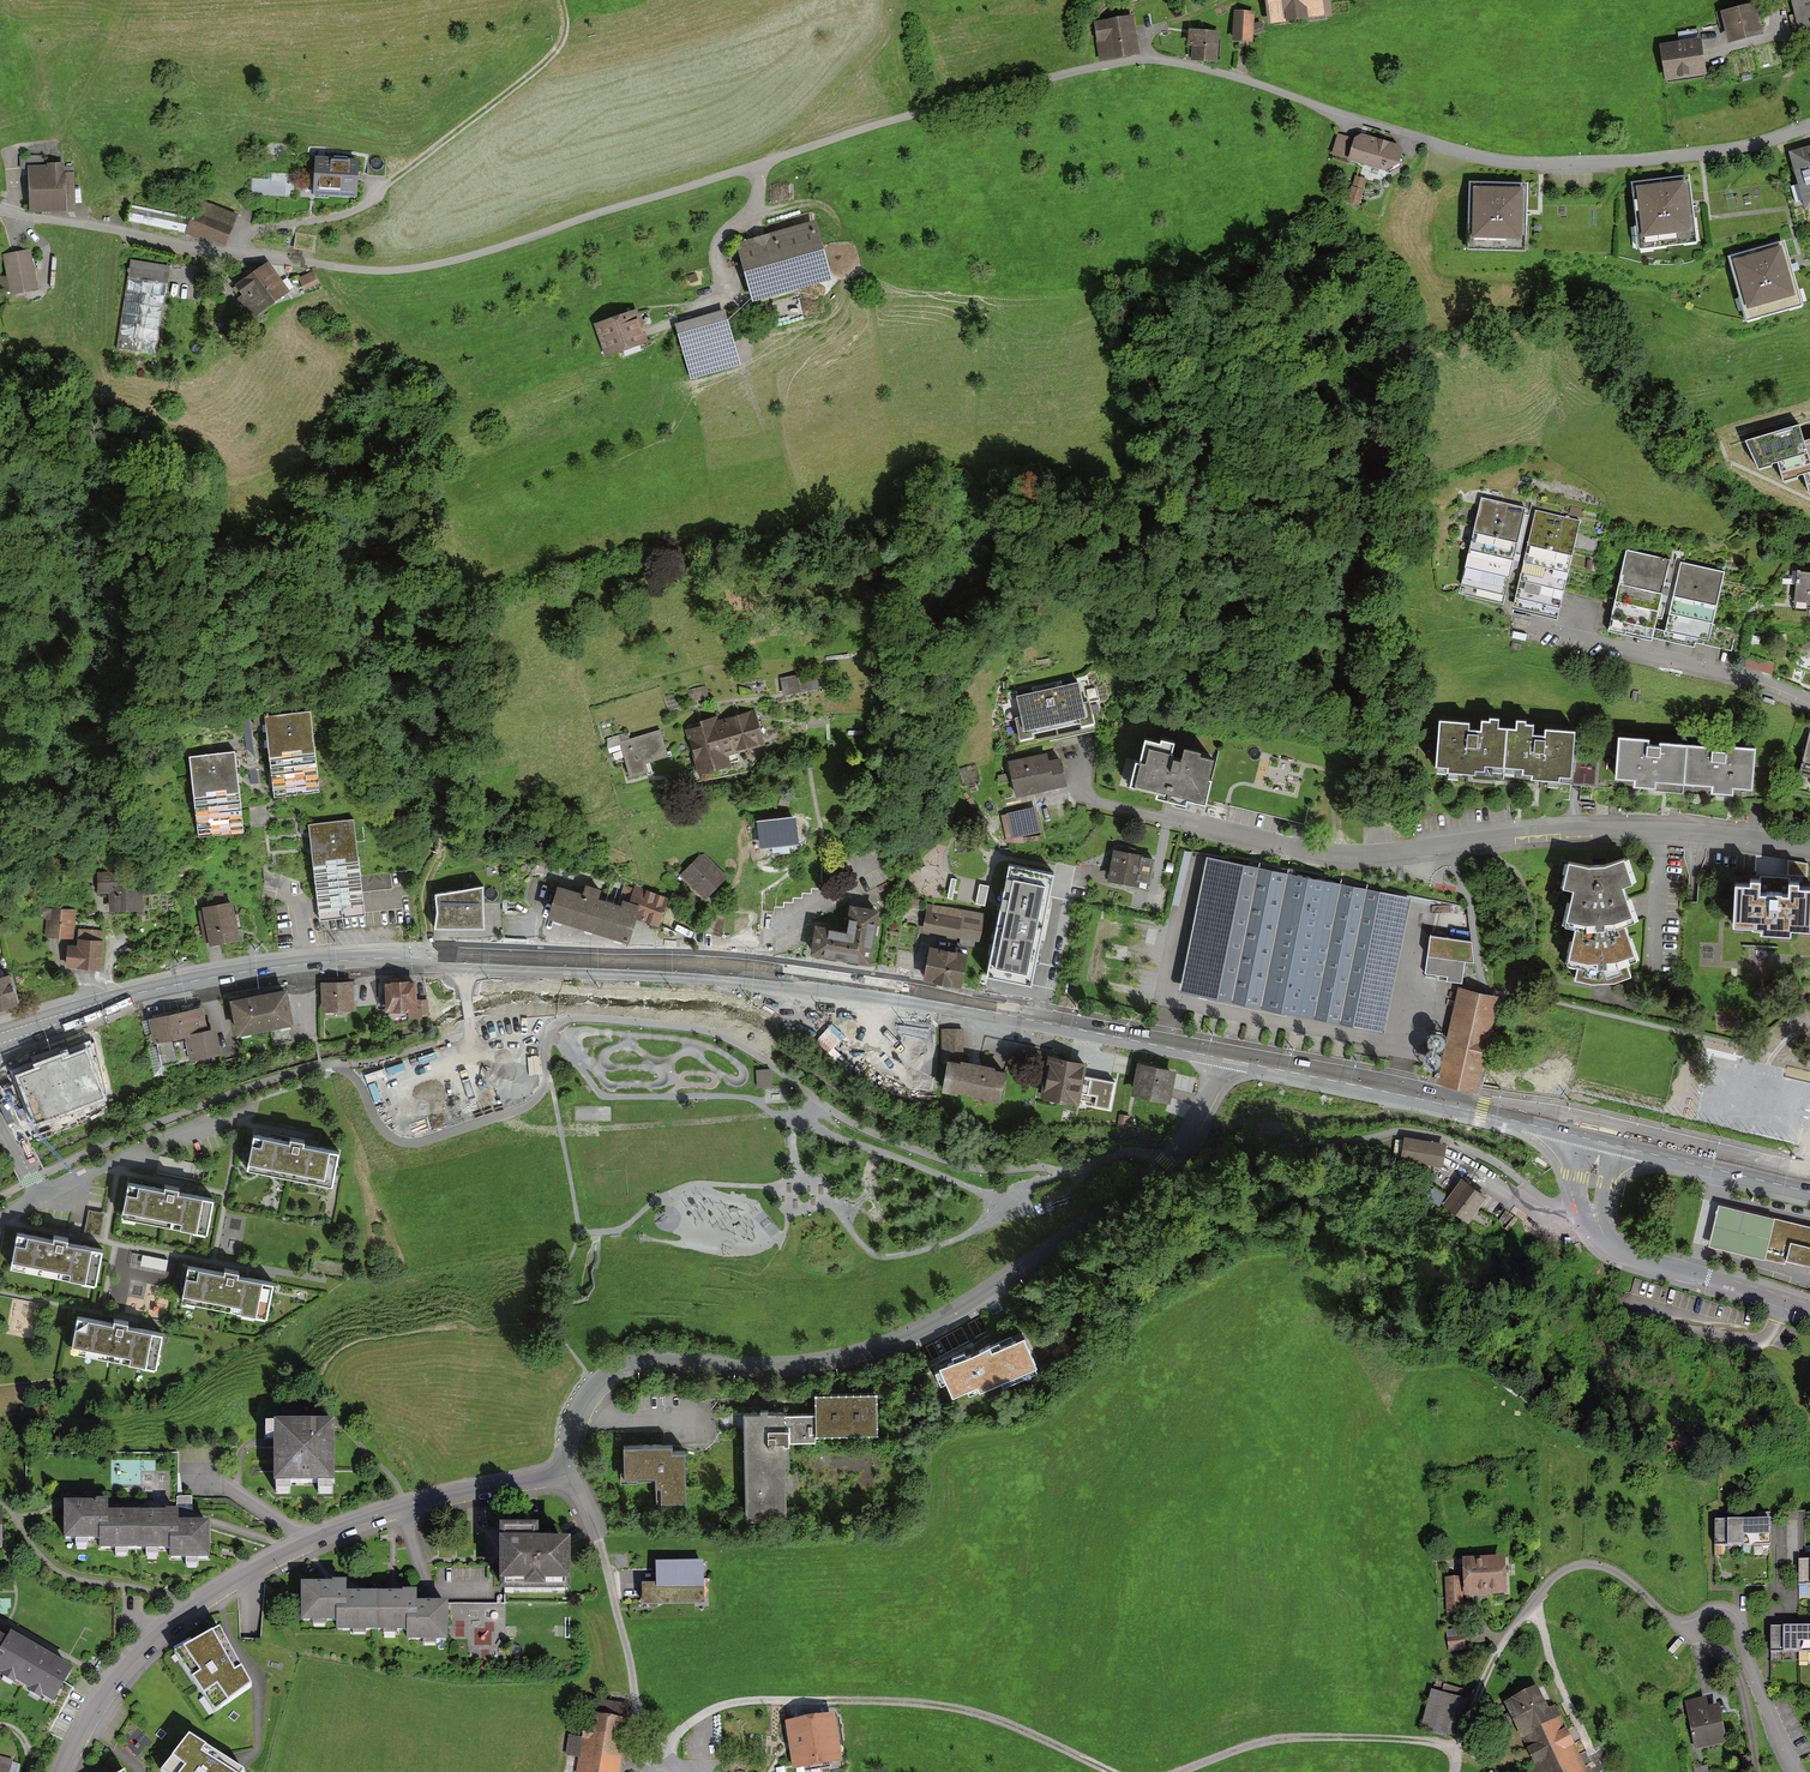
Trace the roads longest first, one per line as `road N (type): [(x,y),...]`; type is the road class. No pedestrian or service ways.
road 1 (unclassified): [(1809,127),(1740,148),(1656,158),(1488,159),(1241,77),(1146,58),(949,103),(400,272),(240,255),(0,209)]
road 2 (residential): [(64,1771),(111,1683),(160,1632),(236,1580),(321,1537),(559,1469),(582,1399),(625,1364),(762,1366),(877,1348),(1006,1281),(1178,1146),(1223,1058)]
road 3 (primary): [(0,1038),(214,976),(421,957),(683,966),(818,981),(1223,1058)]
road 4 (residential): [(1809,848),(1626,826),(1515,831),(1354,853),(1079,797)]
road 5 (track): [(1113,1771),(990,1719),(870,1701),(720,1708),(665,1749),(638,1712),(597,1537)]
road 6 (primary): [(1223,1058),(1602,1143)]
road 7 (residential): [(1602,1143),(1590,1202),(1599,1238),(1622,1254),(1809,1313)]
road 8 (track): [(1463,1747),(1304,1737),(1252,1744),(1177,1771)]
road 9 (residential): [(1809,701),(1749,675),(1532,624)]
road 10 (track): [(562,0),(566,33),(547,61),(388,183)]
road 11 (residential): [(1687,1622),(1715,1607),(1737,1615),(1755,1682),(1794,1771)]
road 12 (residential): [(244,1109),(44,1197)]
road 13 (primary): [(1602,1143),(1809,1192)]
road 14 (residential): [(1687,1622),(1736,1670),(1756,1771)]

